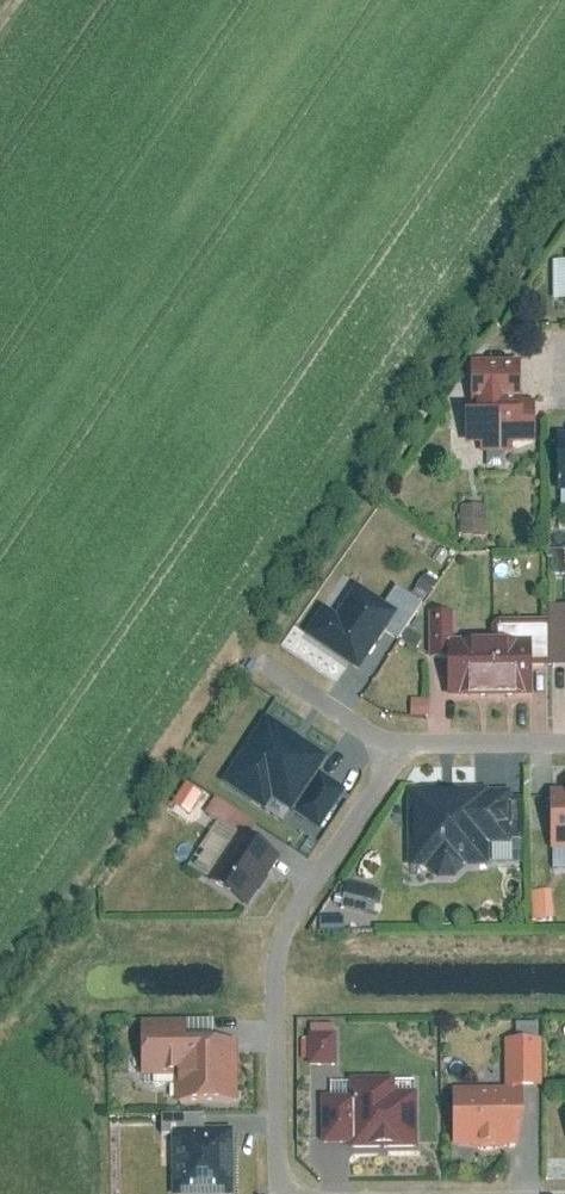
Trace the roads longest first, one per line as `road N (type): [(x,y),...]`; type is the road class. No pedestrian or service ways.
road 1 (residential): [(398,745),(286,933),(276,968),(285,1193)]
road 2 (residential): [(398,745),(564,742)]
road 3 (residential): [(279,672),(398,745)]

